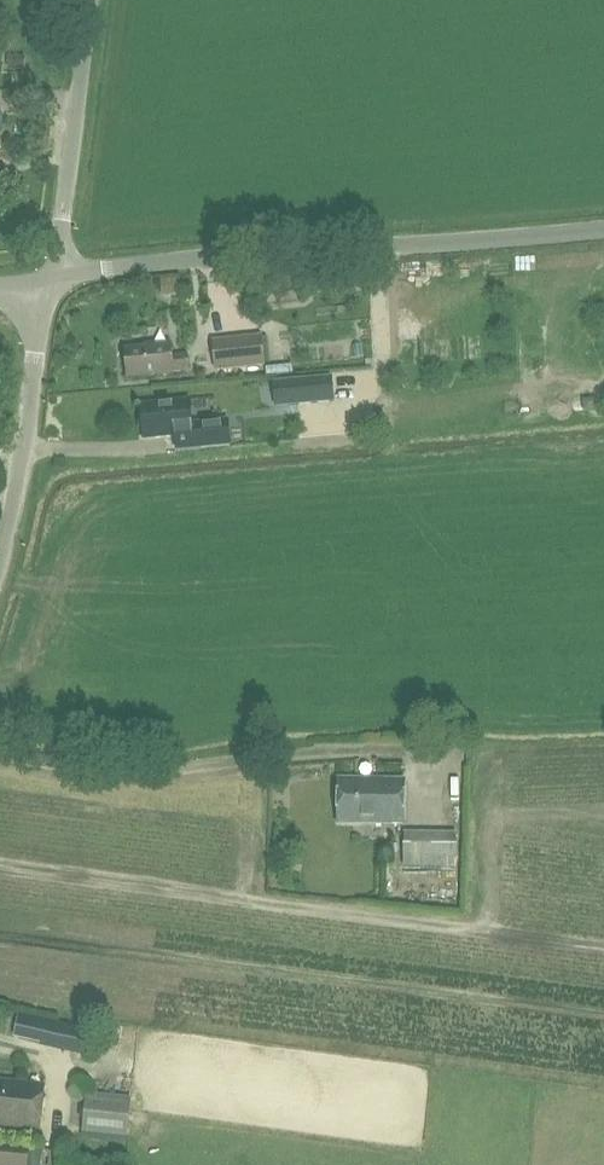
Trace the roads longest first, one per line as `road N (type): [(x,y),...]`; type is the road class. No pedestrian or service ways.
road 1 (unclassified): [(49,276),(603,224)]
road 2 (unclassified): [(49,276),(93,0)]
road 3 (unclassified): [(0,533),(15,488),(49,276)]

